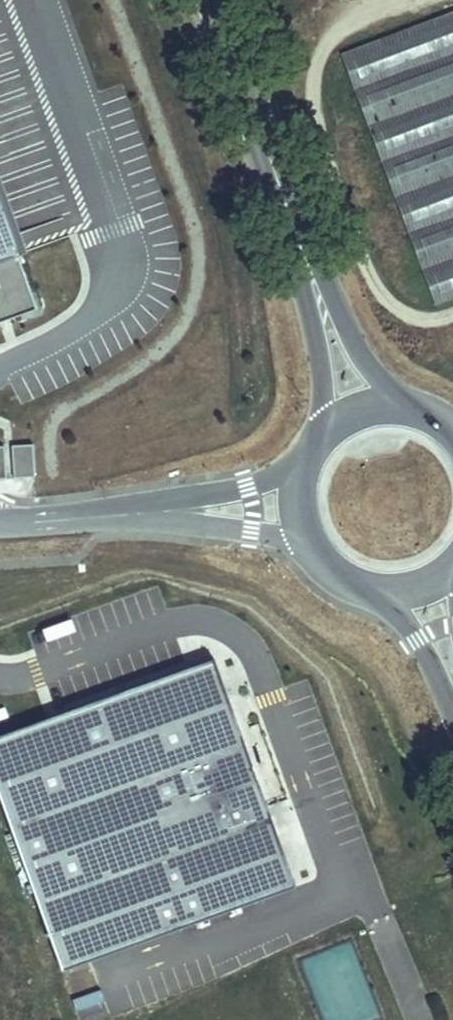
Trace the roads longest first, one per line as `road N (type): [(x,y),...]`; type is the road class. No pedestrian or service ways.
road 1 (unclassified): [(44,522),(183,522),(285,543),(325,567)]
road 2 (unclassified): [(308,454),(284,475),(248,488),(44,522)]
road 3 (primary): [(215,0),(295,226)]
road 4 (primary): [(418,407),(380,382),(295,226)]
road 5 (primary): [(295,226),(326,430)]
road 6 (primary): [(350,584),(397,613),(452,712)]
road 7 (primary): [(308,454),(298,513),(325,567)]

